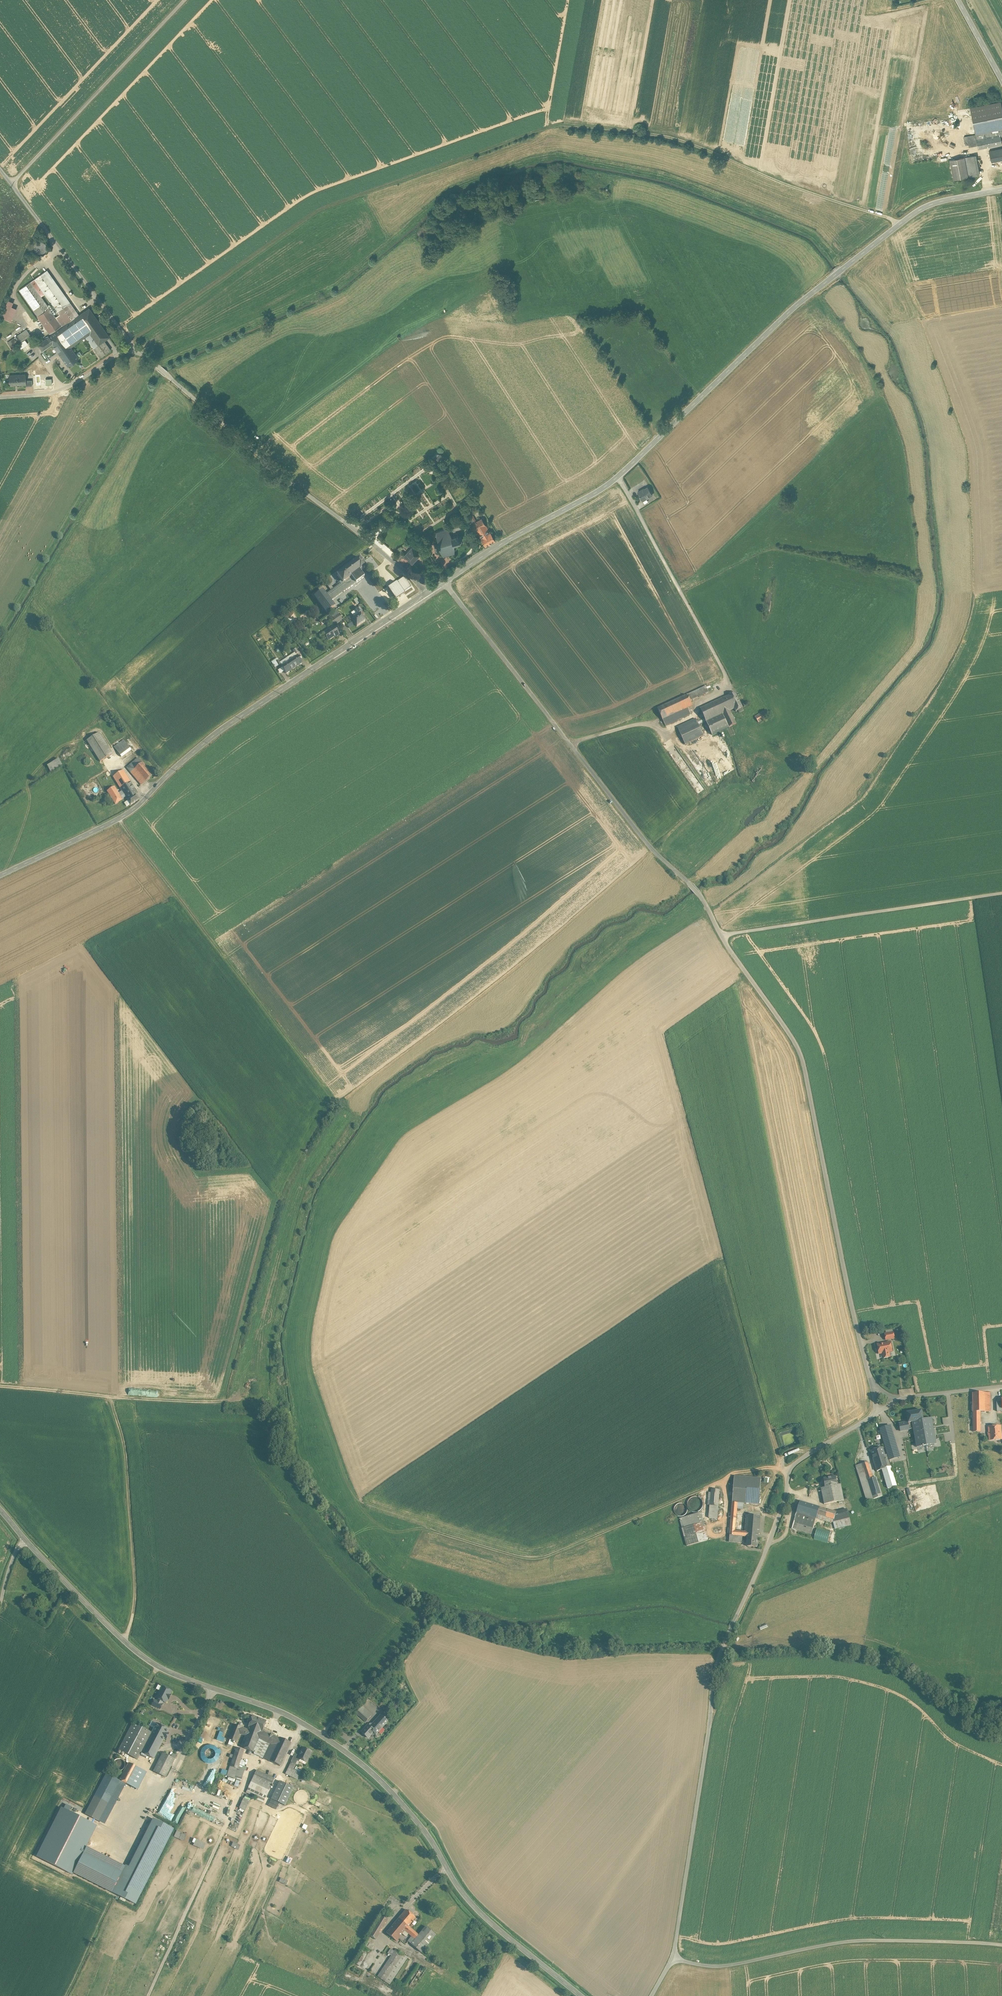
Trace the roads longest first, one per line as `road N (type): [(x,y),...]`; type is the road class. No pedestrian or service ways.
road 1 (unclassified): [(445,581),(628,818),(698,893),(798,1044),(875,1386)]
road 2 (track): [(902,221),(679,139),(560,125),(321,209),(131,342)]
road 3 (secondary): [(582,1995),(476,1906),(415,1819),(361,1763),(290,1716),(187,1678),(134,1648),(0,1509)]
road 4 (tertiary): [(445,581),(618,476),(795,307),(902,221),(941,201),(1001,190)]
road 5 (unclassified): [(875,1414),(795,1464),(726,1638),(713,1677),(672,1961)]
road 6 (tertiary): [(0,876),(118,819),(227,726),(429,592)]
road 7 (unclassified): [(131,342),(429,592)]
road 8 (track): [(118,819),(334,1100)]
road 9 (unclassified): [(672,1961),(736,1964),(866,1941),(1001,1948)]
road 10 (track): [(1001,894),(722,935)]
road 11 (track): [(185,0),(12,183)]
road 12 (track): [(124,1639),(136,1601),(134,1538),(110,1397)]
road 13 (track): [(221,1402),(0,1386)]
road 14 (track): [(150,1995),(242,1794)]
road 15 (unclassified): [(0,168),(131,342)]
road 16 (unclassified): [(0,397),(62,389),(131,342)]

